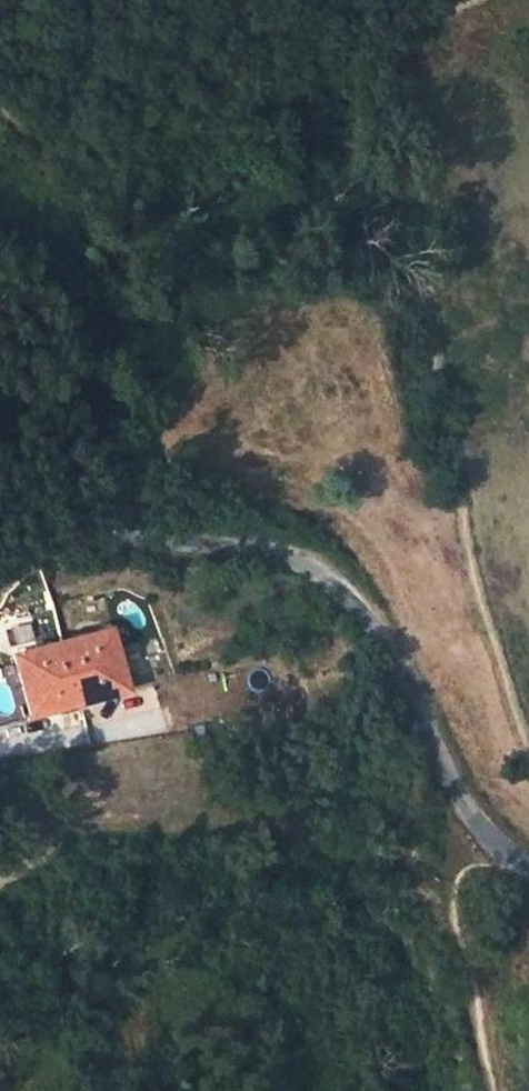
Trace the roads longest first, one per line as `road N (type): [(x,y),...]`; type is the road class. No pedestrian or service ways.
road 1 (track): [(467,0),(421,43),(411,71),(409,122),(485,604),(528,745)]
road 2 (unclassified): [(0,592),(59,556),(133,540),(282,561),(329,583),(366,623),(466,809),(488,836),(528,859)]

